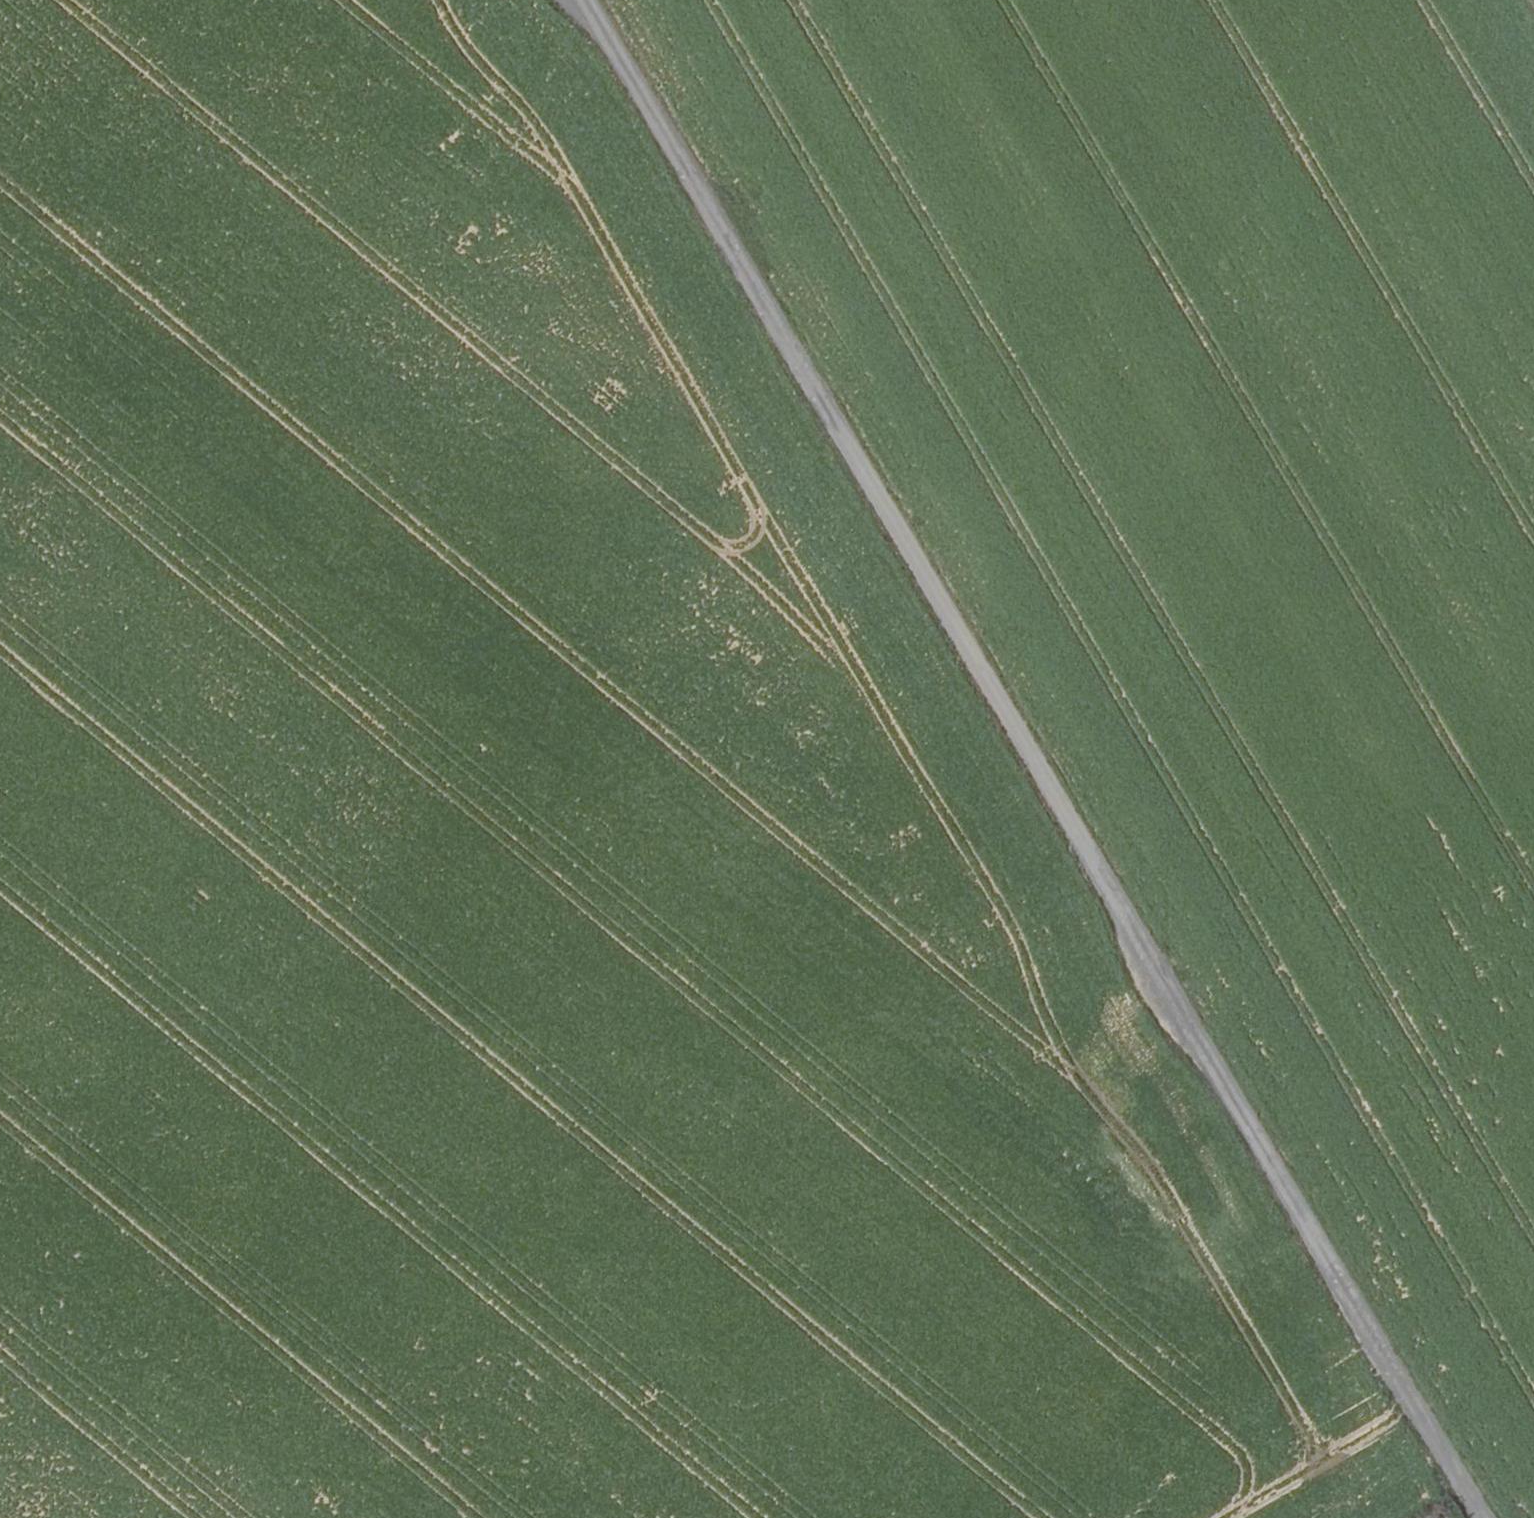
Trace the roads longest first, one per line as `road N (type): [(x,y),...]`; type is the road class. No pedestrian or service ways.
road 1 (track): [(1462,1517),(557,0)]

